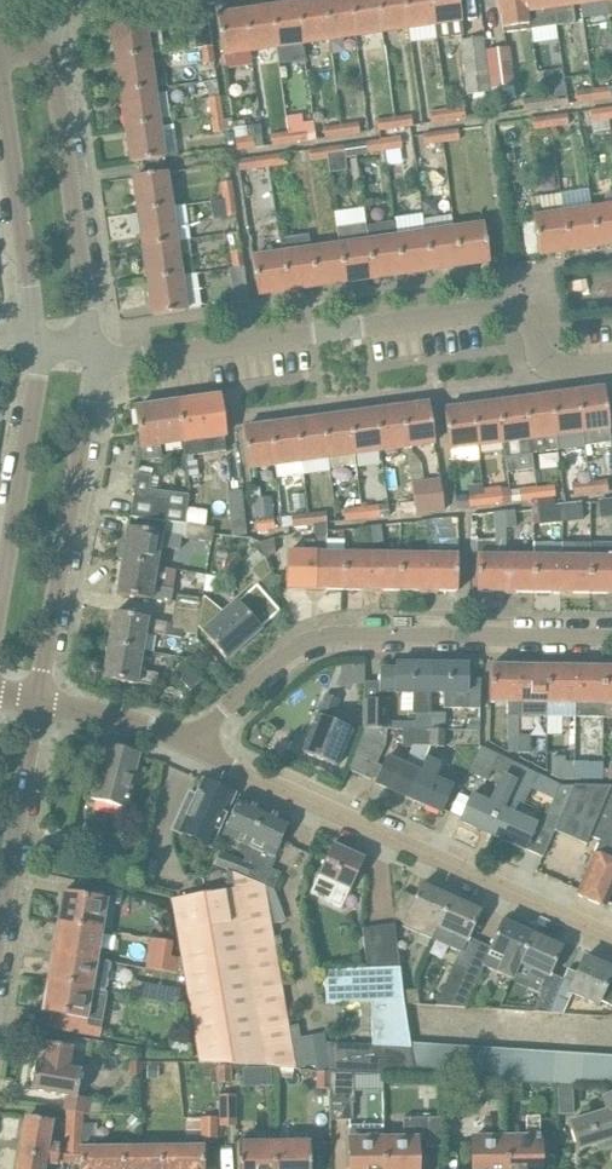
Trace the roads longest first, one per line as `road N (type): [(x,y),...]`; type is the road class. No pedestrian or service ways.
road 1 (residential): [(95,352),(126,358),(511,305),(528,320),(543,365),(611,364)]
road 2 (residential): [(193,742),(611,937)]
road 3 (residential): [(193,742),(299,643),(327,635),(611,640)]
road 4 (unclassified): [(38,698),(95,352)]
road 5 (unclassified): [(95,352),(51,49)]
road 6 (unclassified): [(0,65),(36,341)]
road 7 (unclassified): [(36,341),(0,590)]
road 8 (unclassified): [(0,922),(38,698)]
road 9 (residential): [(193,742),(38,698)]

